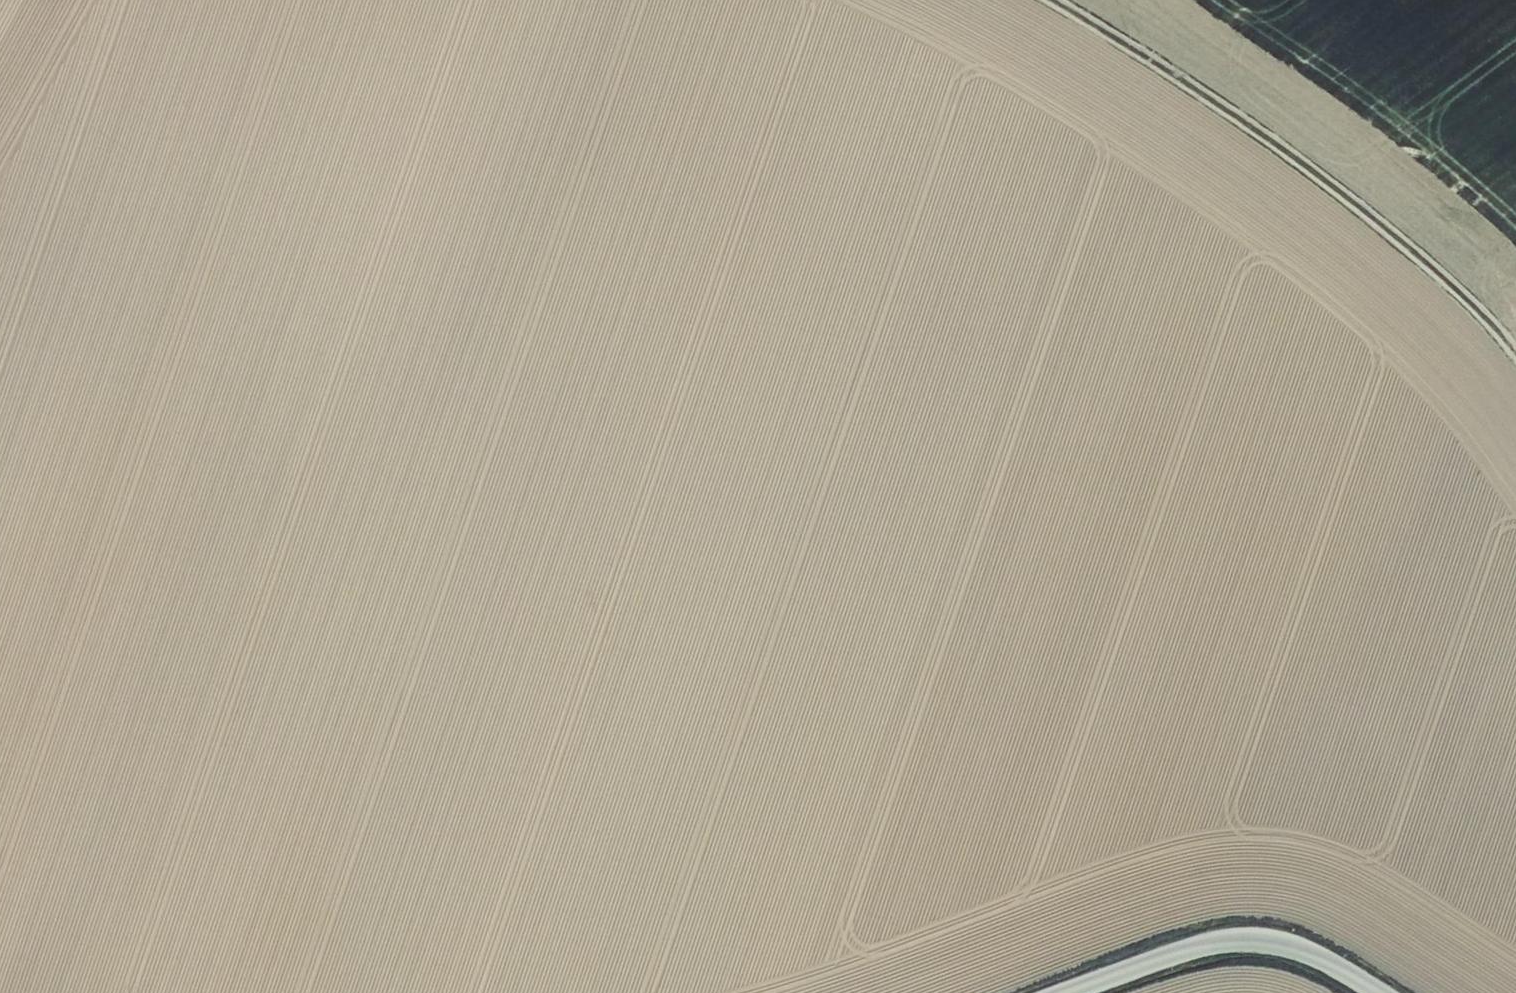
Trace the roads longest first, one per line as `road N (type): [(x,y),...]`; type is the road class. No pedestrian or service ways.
road 1 (track): [(1040,0),(1327,182),(1515,347)]
road 2 (tertiary): [(1071,992),(1217,942),(1287,944),(1372,992)]

